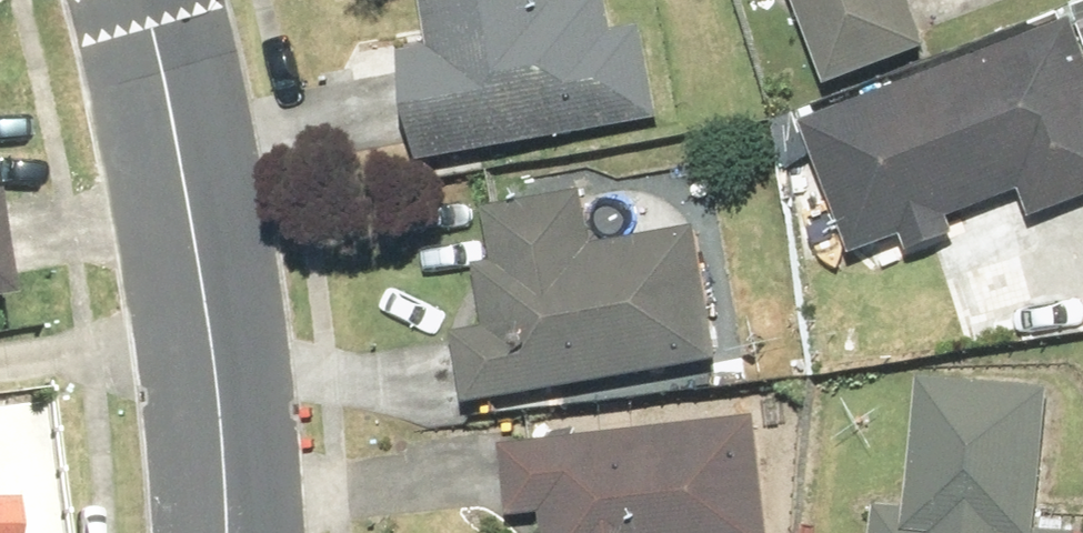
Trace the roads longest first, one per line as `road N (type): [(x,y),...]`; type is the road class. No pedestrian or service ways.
road 1 (residential): [(146,0),(192,156),(214,378),(219,532)]

